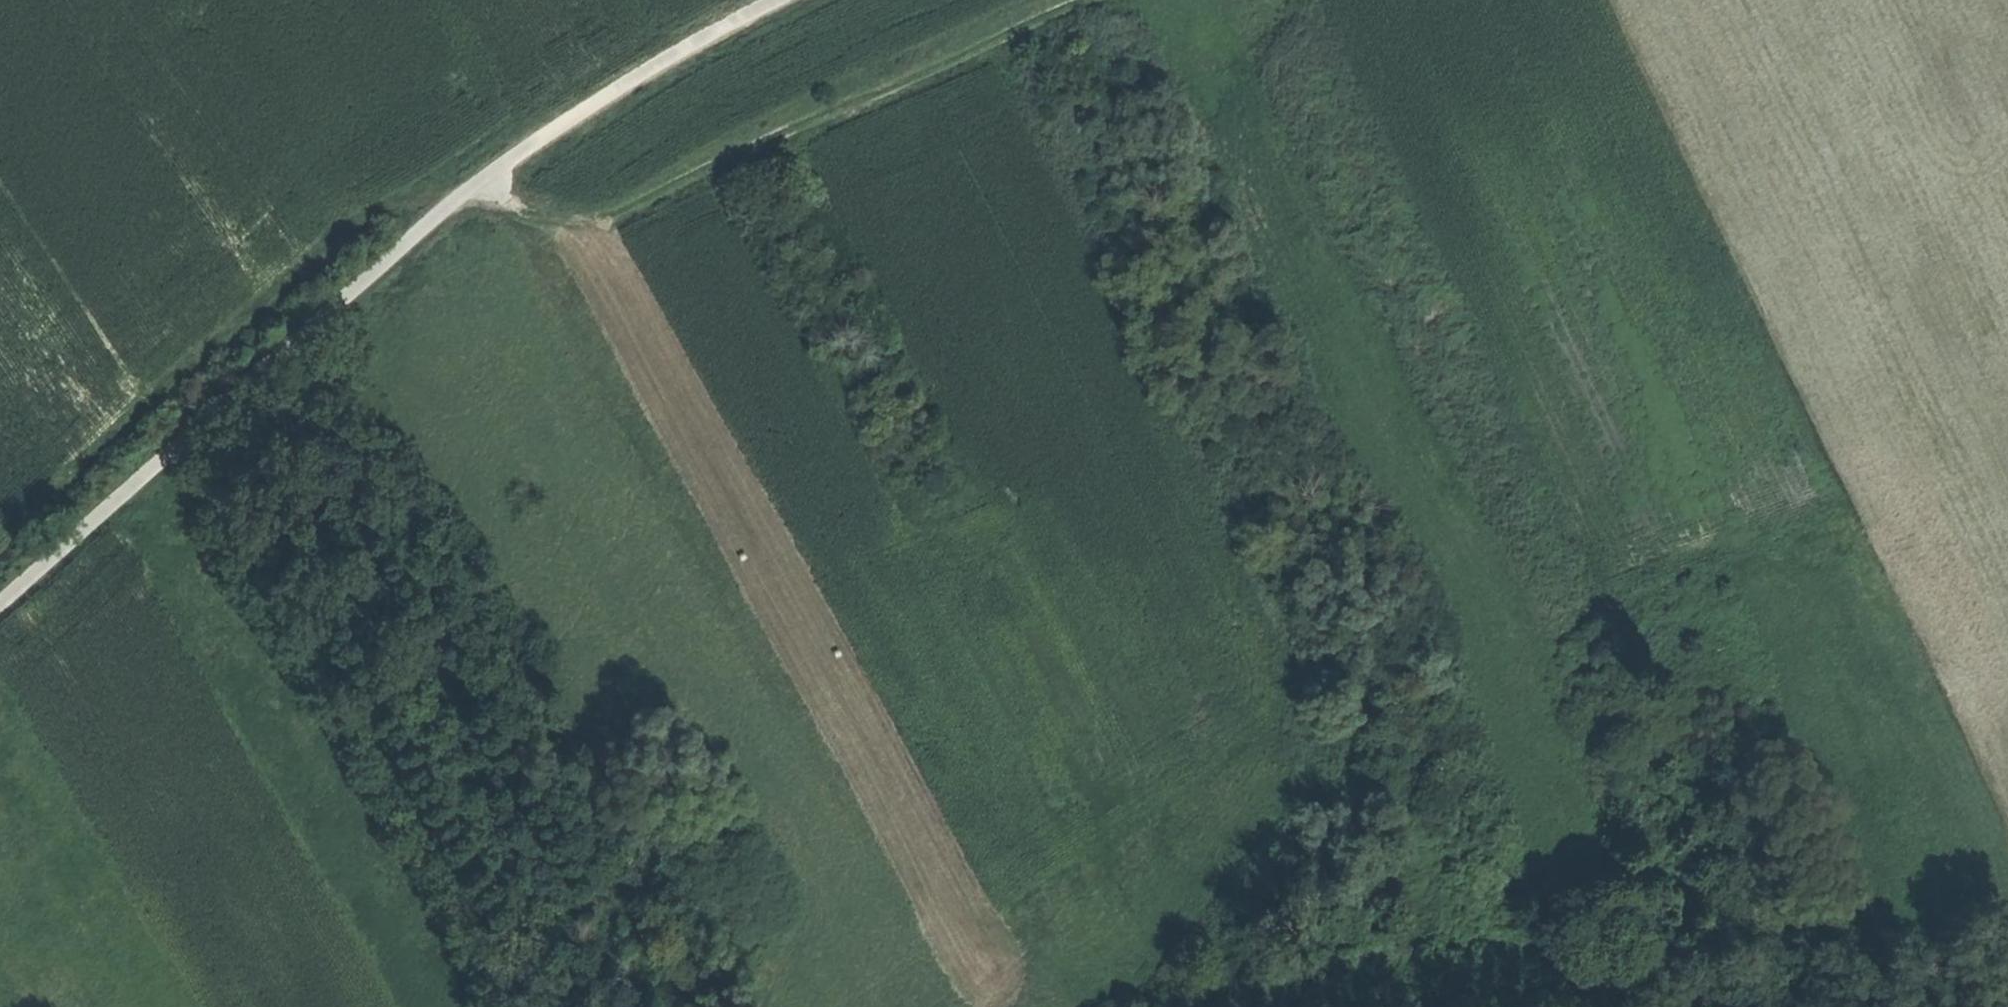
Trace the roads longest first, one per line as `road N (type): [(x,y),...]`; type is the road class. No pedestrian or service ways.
road 1 (track): [(0,604),(482,178),(643,67),(778,0)]

